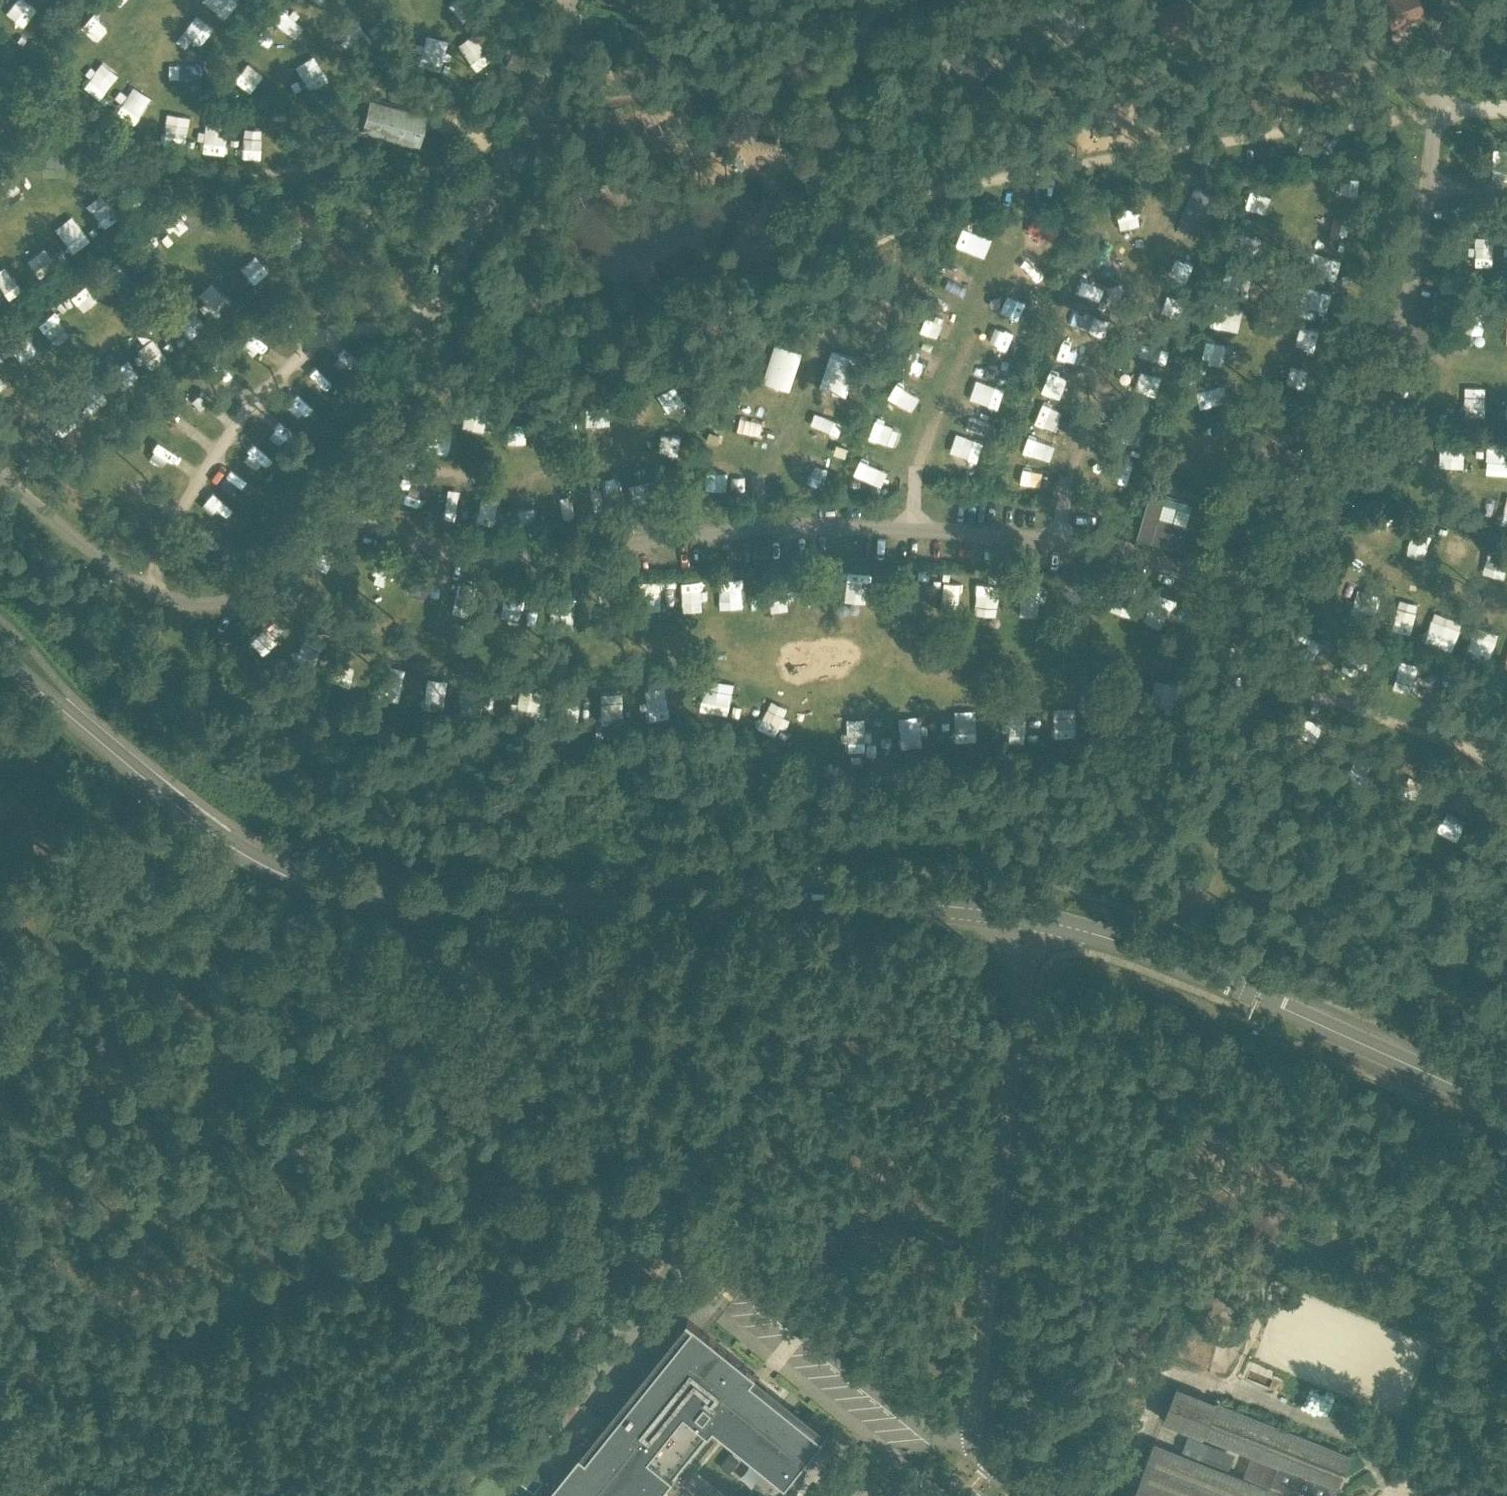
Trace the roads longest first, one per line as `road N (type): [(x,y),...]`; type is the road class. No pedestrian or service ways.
road 1 (secondary): [(1037,914),(956,903),(414,906),(335,893),(223,839),(0,657)]
road 2 (residential): [(1027,1000),(974,1458),(1018,1495)]
road 3 (secondary): [(1506,1110),(1119,937),(1037,914)]
road 4 (track): [(206,606),(198,647),(155,684),(142,832),(131,851),(88,873),(56,907),(0,1017)]

